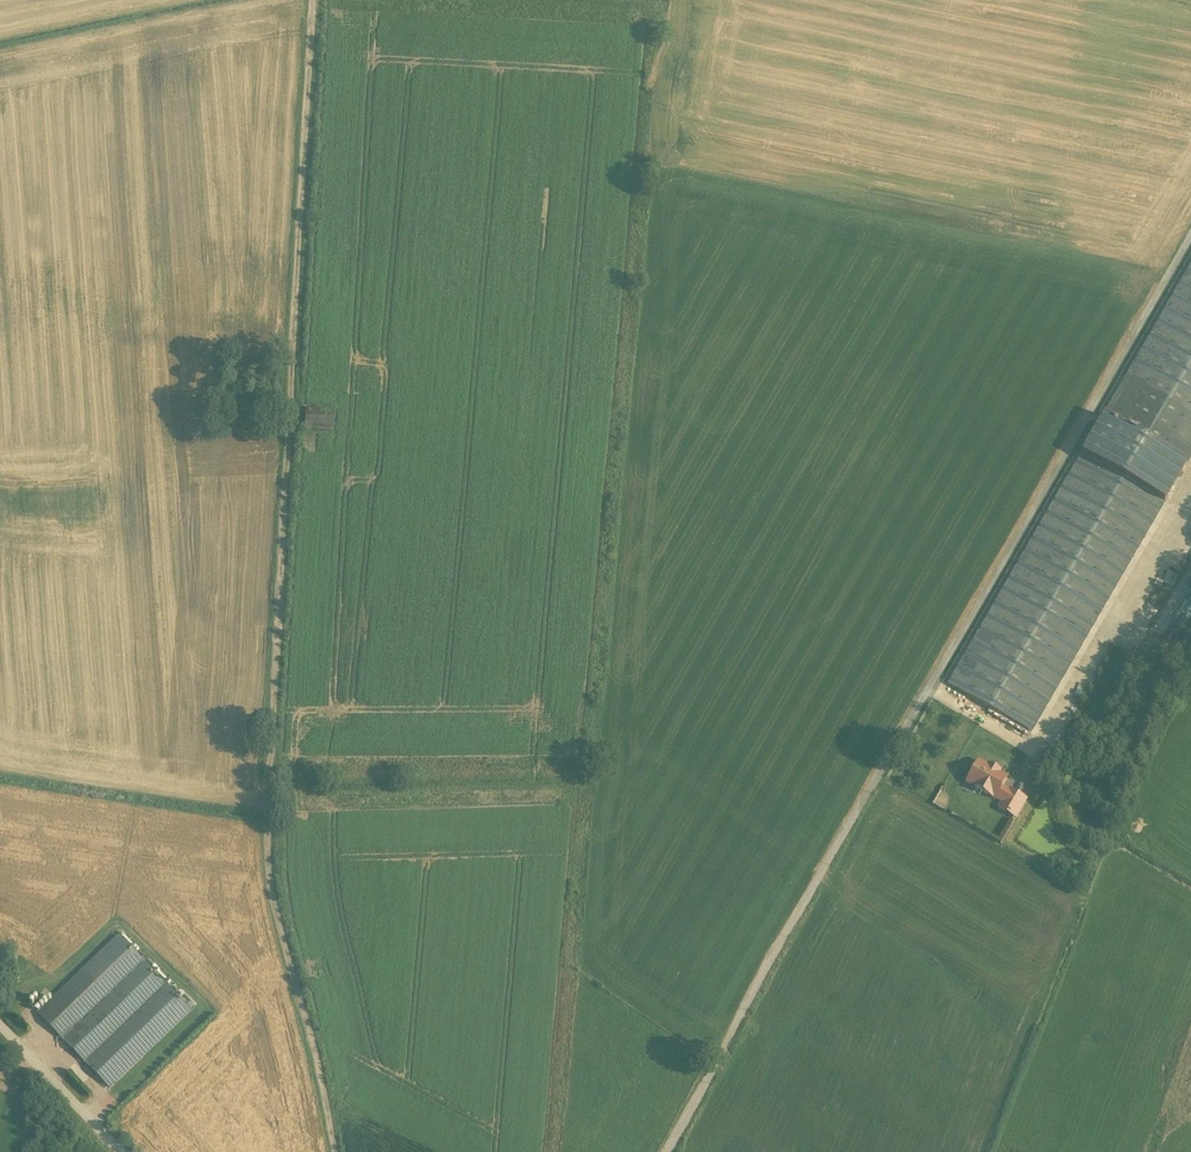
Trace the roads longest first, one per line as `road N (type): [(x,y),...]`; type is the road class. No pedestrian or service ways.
road 1 (track): [(302,0),(249,845),(330,1151)]
road 2 (track): [(665,1151),(1190,236)]
road 3 (unclassified): [(118,1151),(0,1030)]

